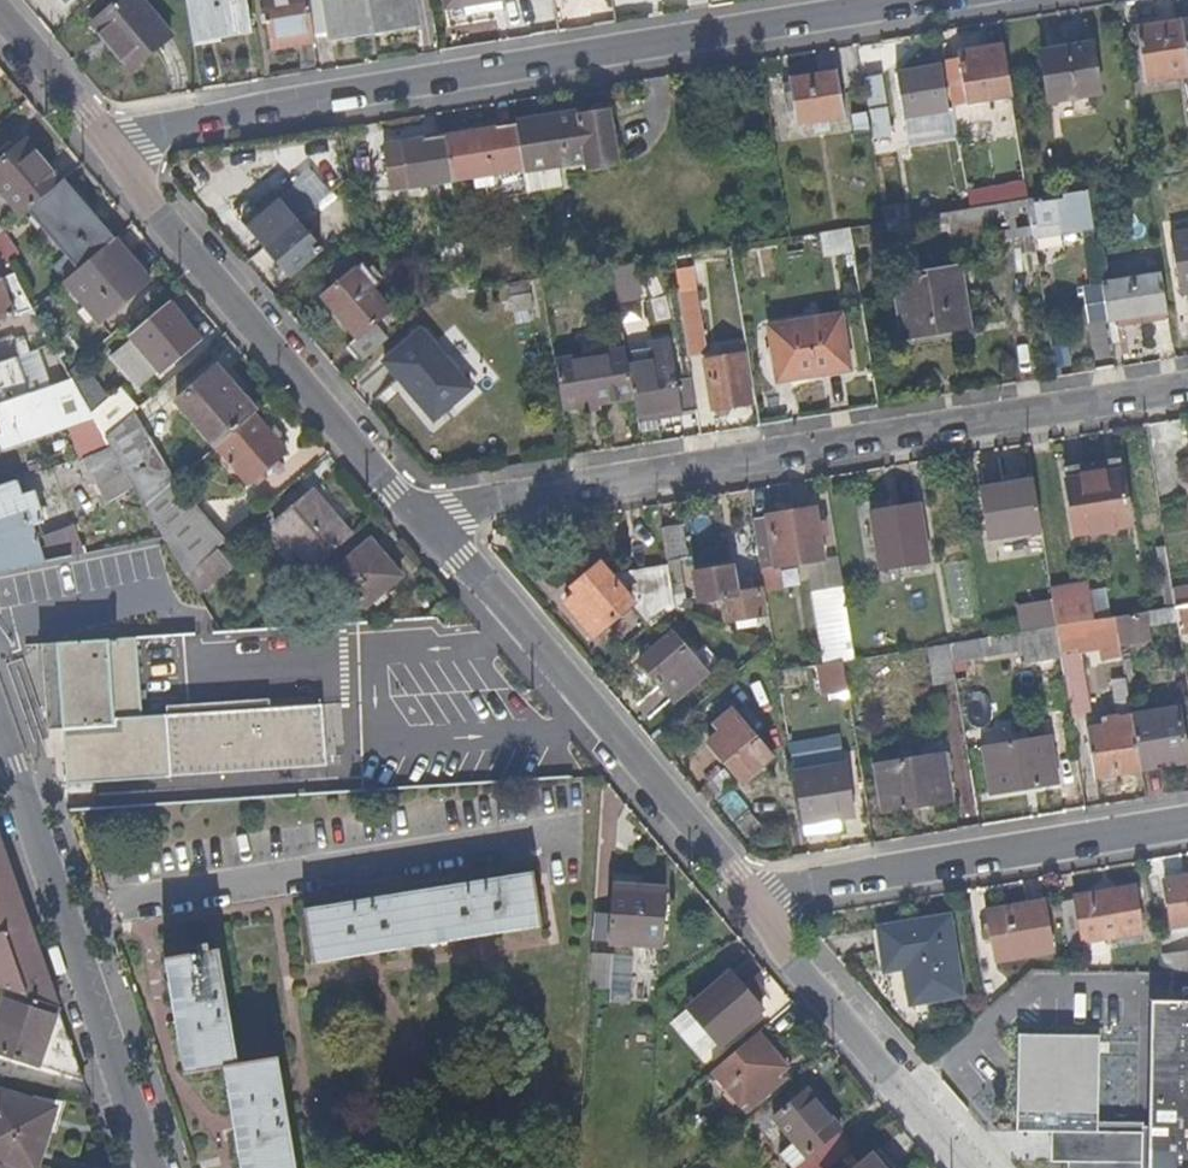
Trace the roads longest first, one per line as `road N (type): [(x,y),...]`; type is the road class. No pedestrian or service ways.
road 1 (residential): [(105,145),(957,0)]
road 2 (residential): [(425,517),(1187,391)]
road 3 (residential): [(425,517),(756,906)]
road 4 (residential): [(105,145),(425,517)]
road 5 (residential): [(154,1167),(0,732)]
road 6 (residential): [(756,906),(798,891),(1187,827)]
road 7 (residential): [(756,906),(973,1167)]
road 8 (residential): [(0,19),(105,145)]

